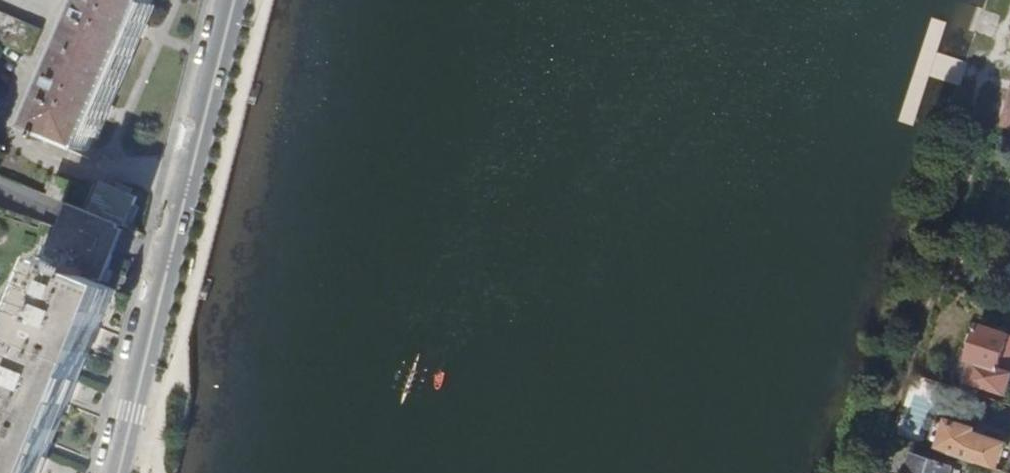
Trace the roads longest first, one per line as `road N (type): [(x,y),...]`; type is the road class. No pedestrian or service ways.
road 1 (secondary): [(119,472),(235,0)]

